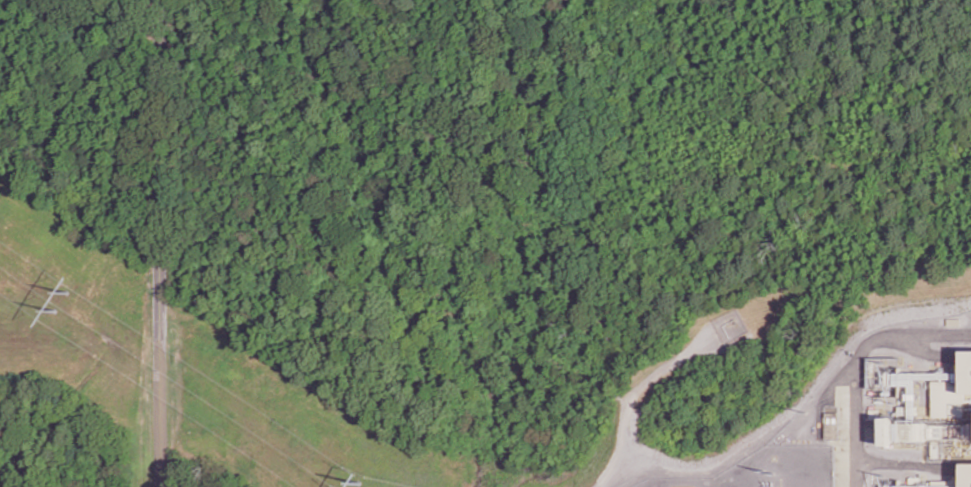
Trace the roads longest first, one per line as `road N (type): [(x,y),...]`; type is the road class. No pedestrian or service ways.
road 1 (tertiary): [(159,0),(160,285)]
road 2 (residential): [(162,486),(160,285)]

